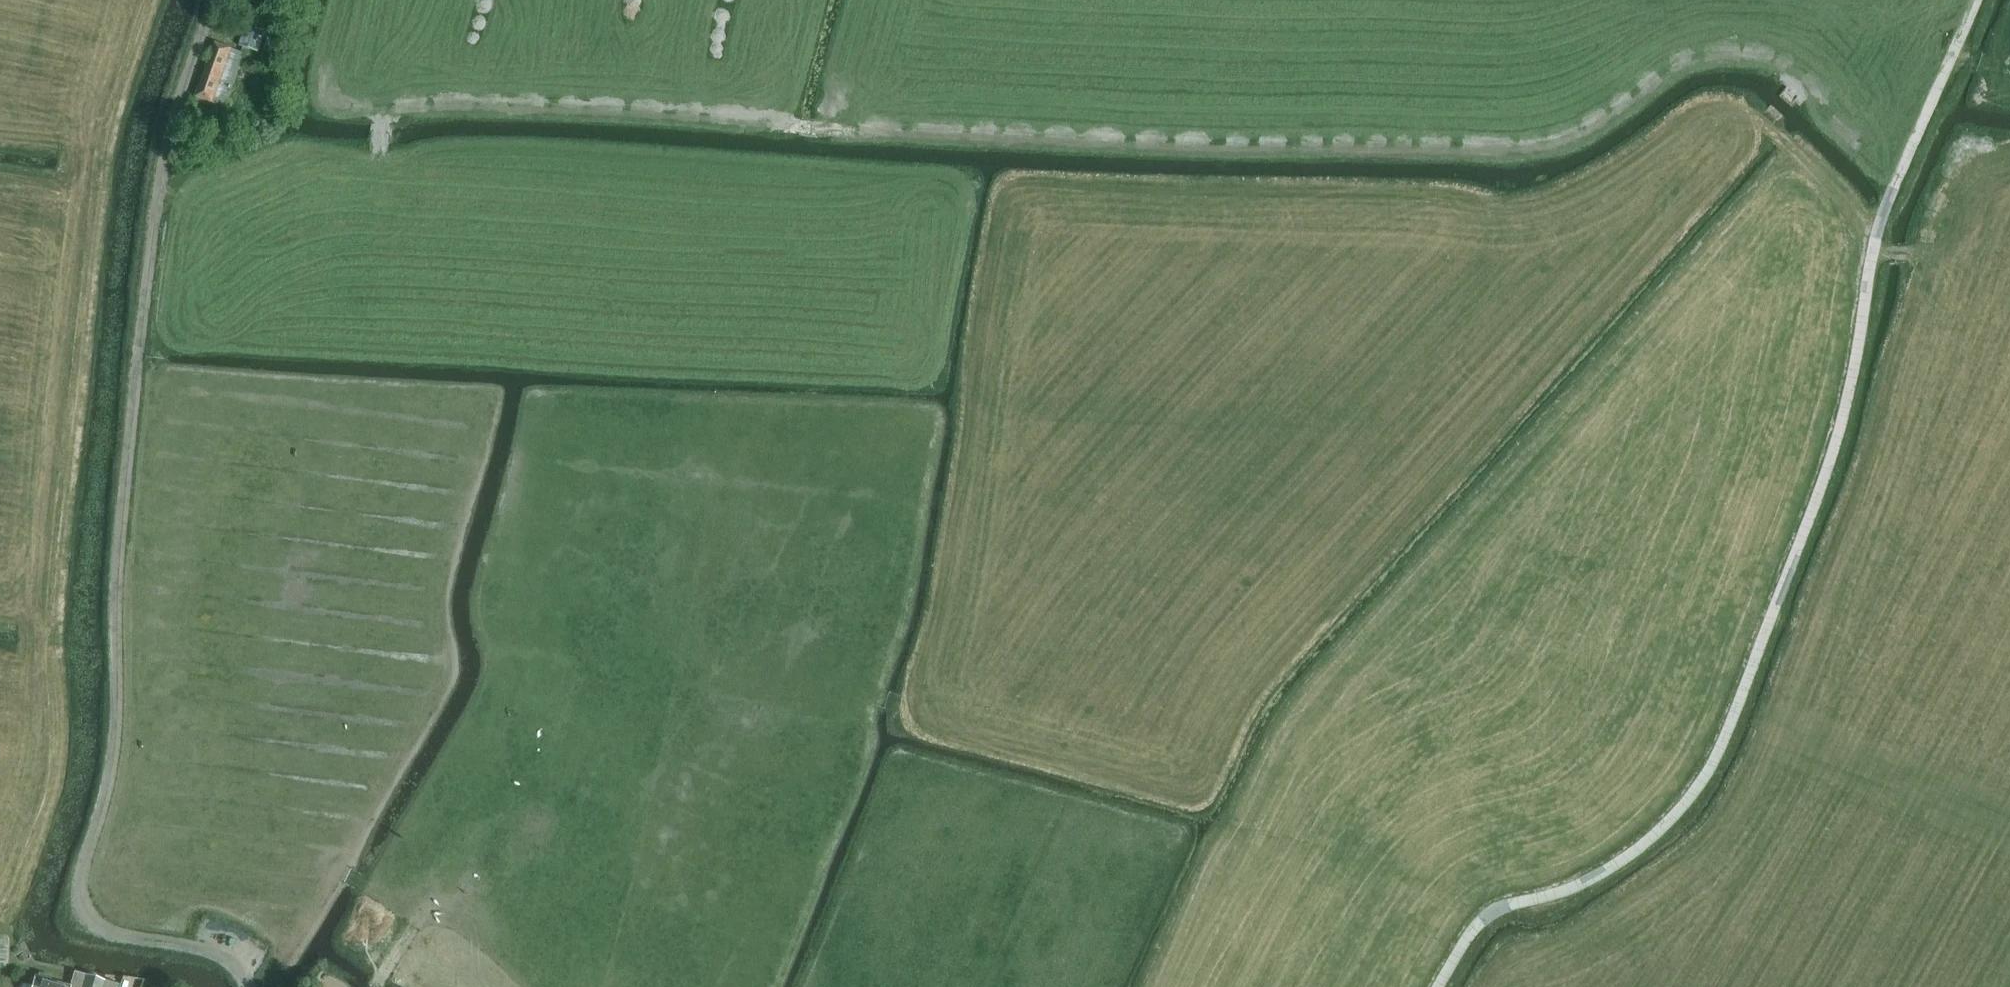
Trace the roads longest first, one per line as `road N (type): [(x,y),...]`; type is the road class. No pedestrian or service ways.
road 1 (unclassified): [(1438,986),(1489,915),(1578,886),(1624,860),(1676,813),(1712,766),(1829,468),(1886,209),(1977,0)]
road 2 (unclassified): [(247,986),(216,953),(96,928),(78,893),(114,748),(116,574),(156,216),(214,0)]

